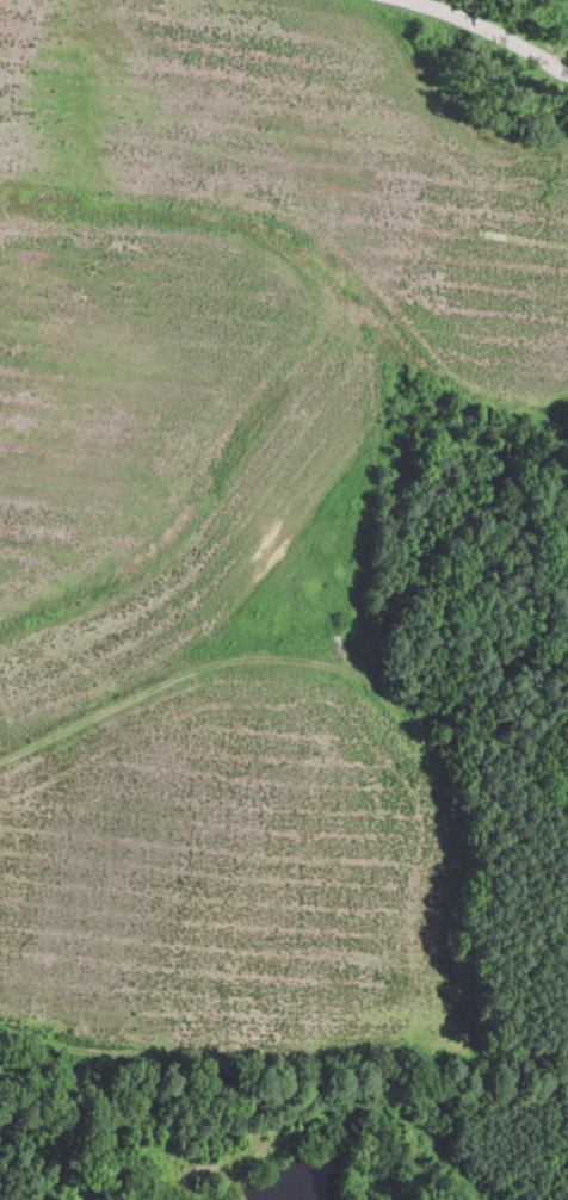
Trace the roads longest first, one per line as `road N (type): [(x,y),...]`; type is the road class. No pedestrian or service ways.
road 1 (residential): [(567,71),(473,18),(399,0)]

